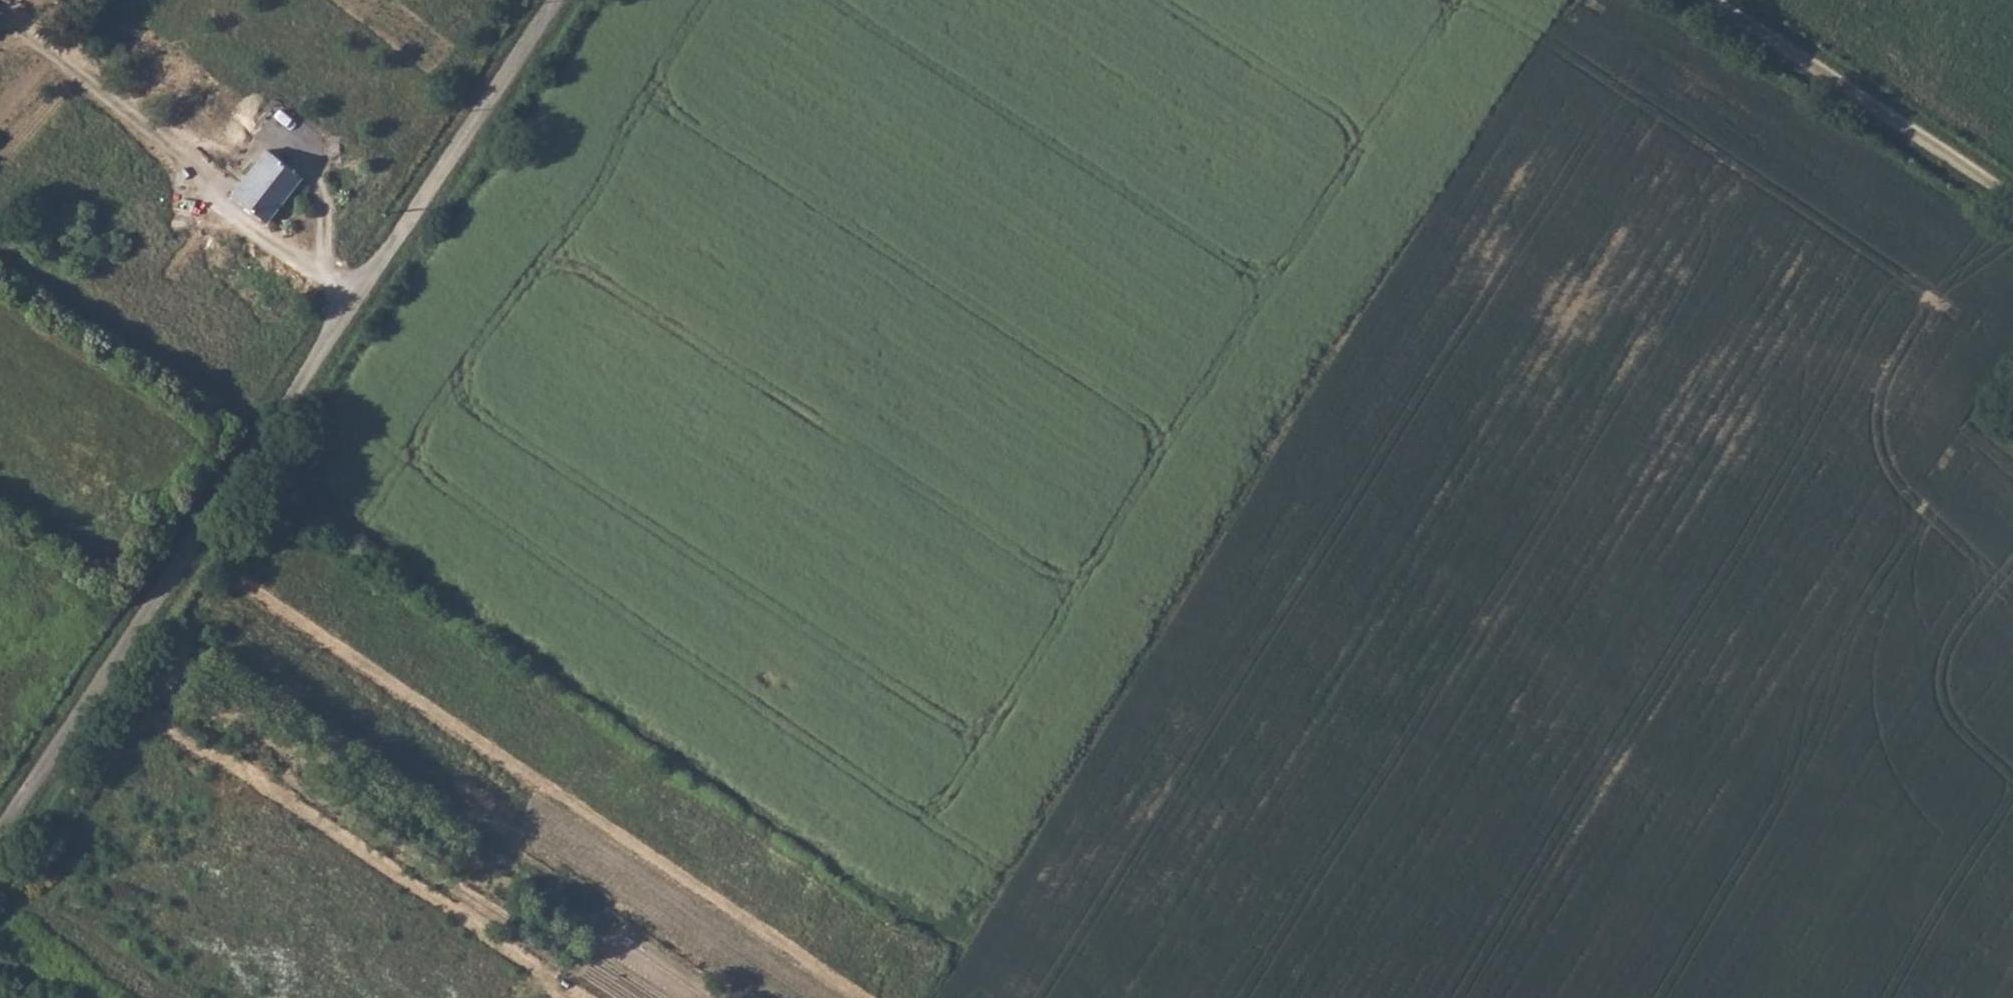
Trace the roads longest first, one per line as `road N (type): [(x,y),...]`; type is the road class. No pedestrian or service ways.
road 1 (unclassified): [(557,0),(0,839)]
road 2 (unclassified): [(1708,0),(2012,202)]

